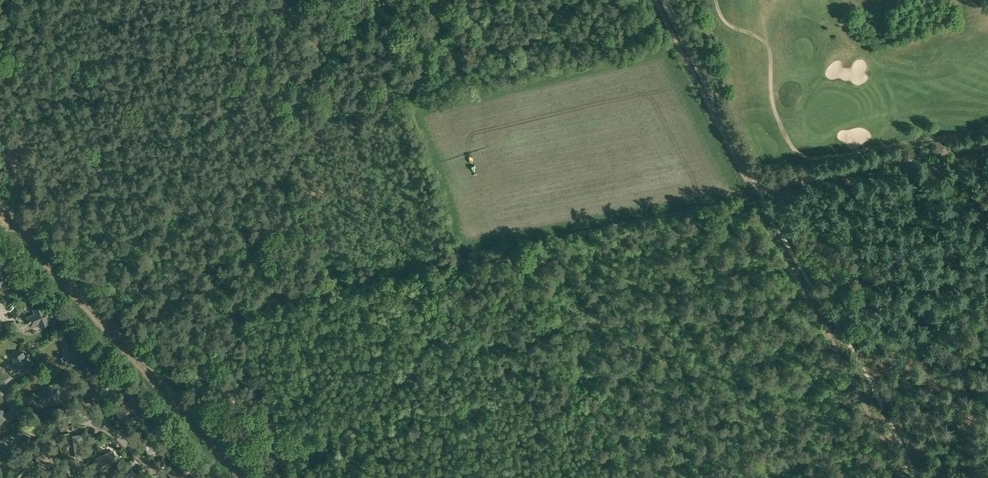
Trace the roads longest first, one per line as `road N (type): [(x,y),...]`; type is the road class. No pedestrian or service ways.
road 1 (track): [(655,0),(899,477)]
road 2 (track): [(752,190),(987,148)]
road 3 (track): [(987,417),(835,322)]

